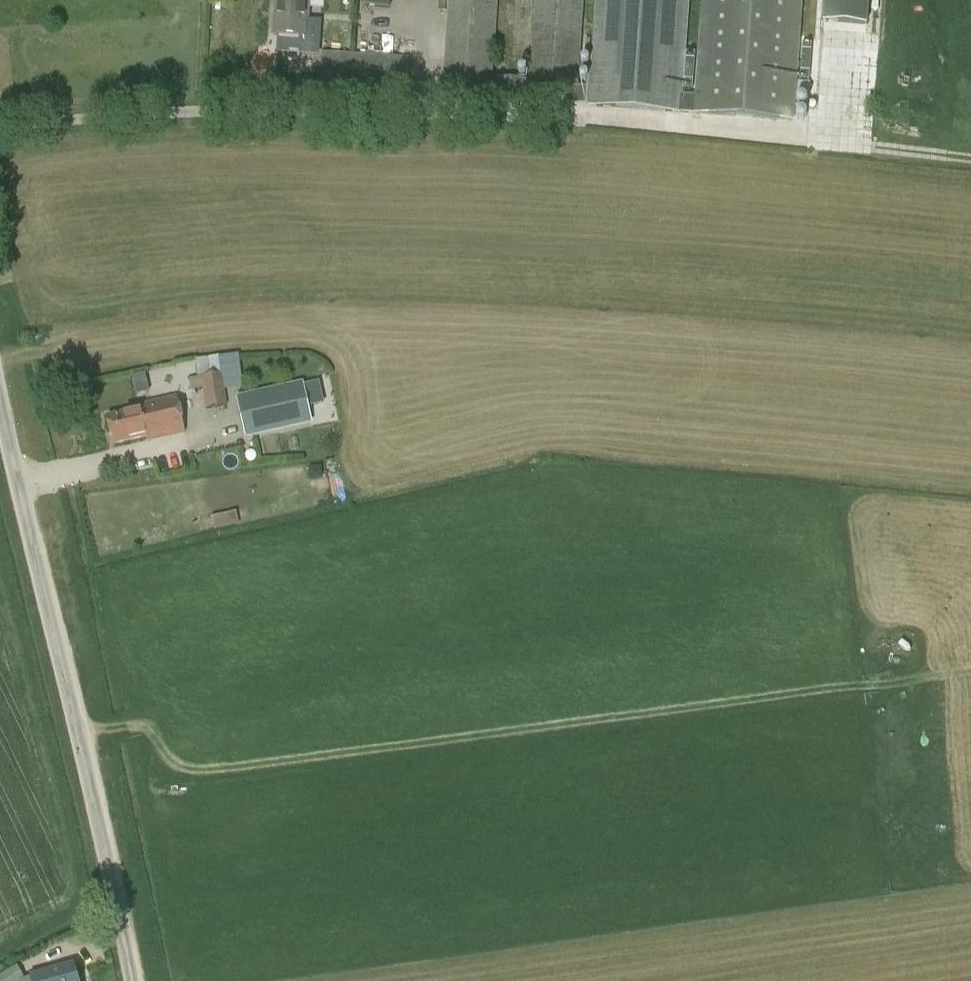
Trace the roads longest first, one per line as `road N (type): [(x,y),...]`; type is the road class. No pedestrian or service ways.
road 1 (unclassified): [(135,980),(0,403)]

